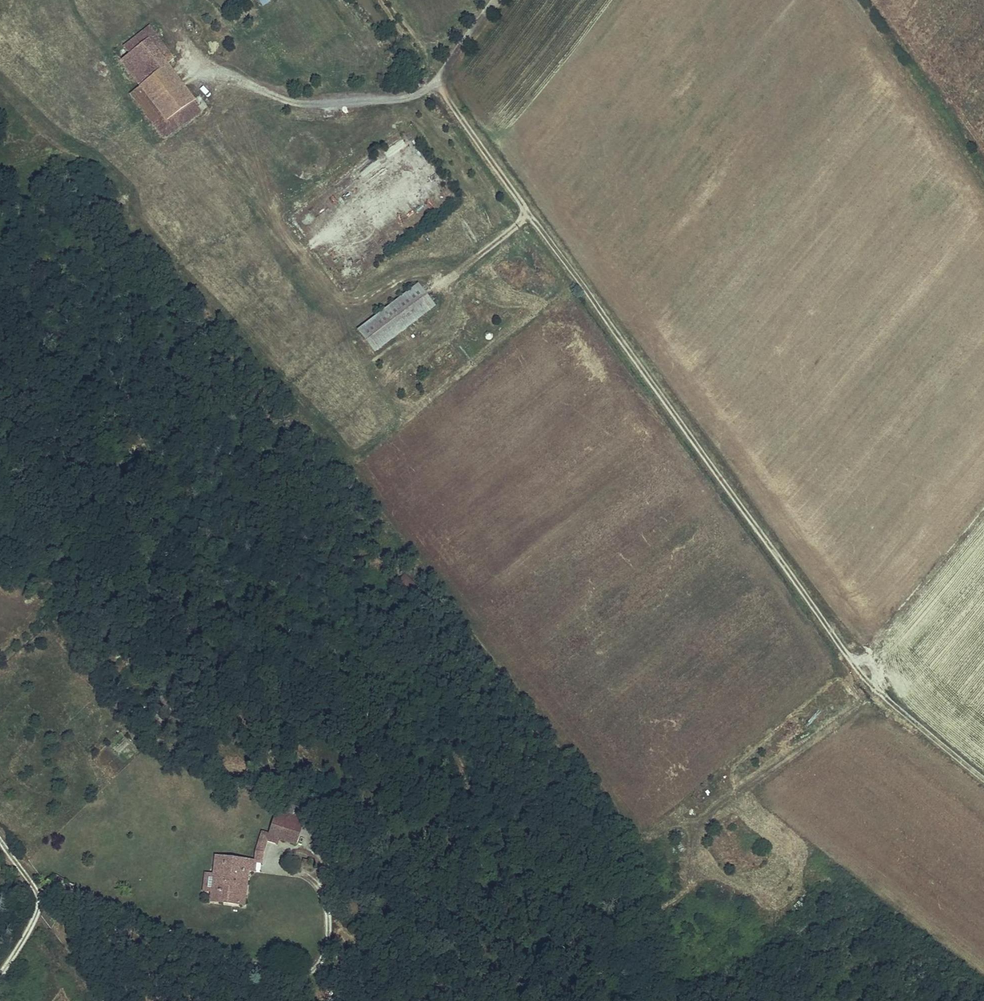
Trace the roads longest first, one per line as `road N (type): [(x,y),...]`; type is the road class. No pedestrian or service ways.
road 1 (track): [(983,777),(857,670),(533,219),(389,0)]
road 2 (track): [(0,967),(37,903),(31,880),(0,838)]

